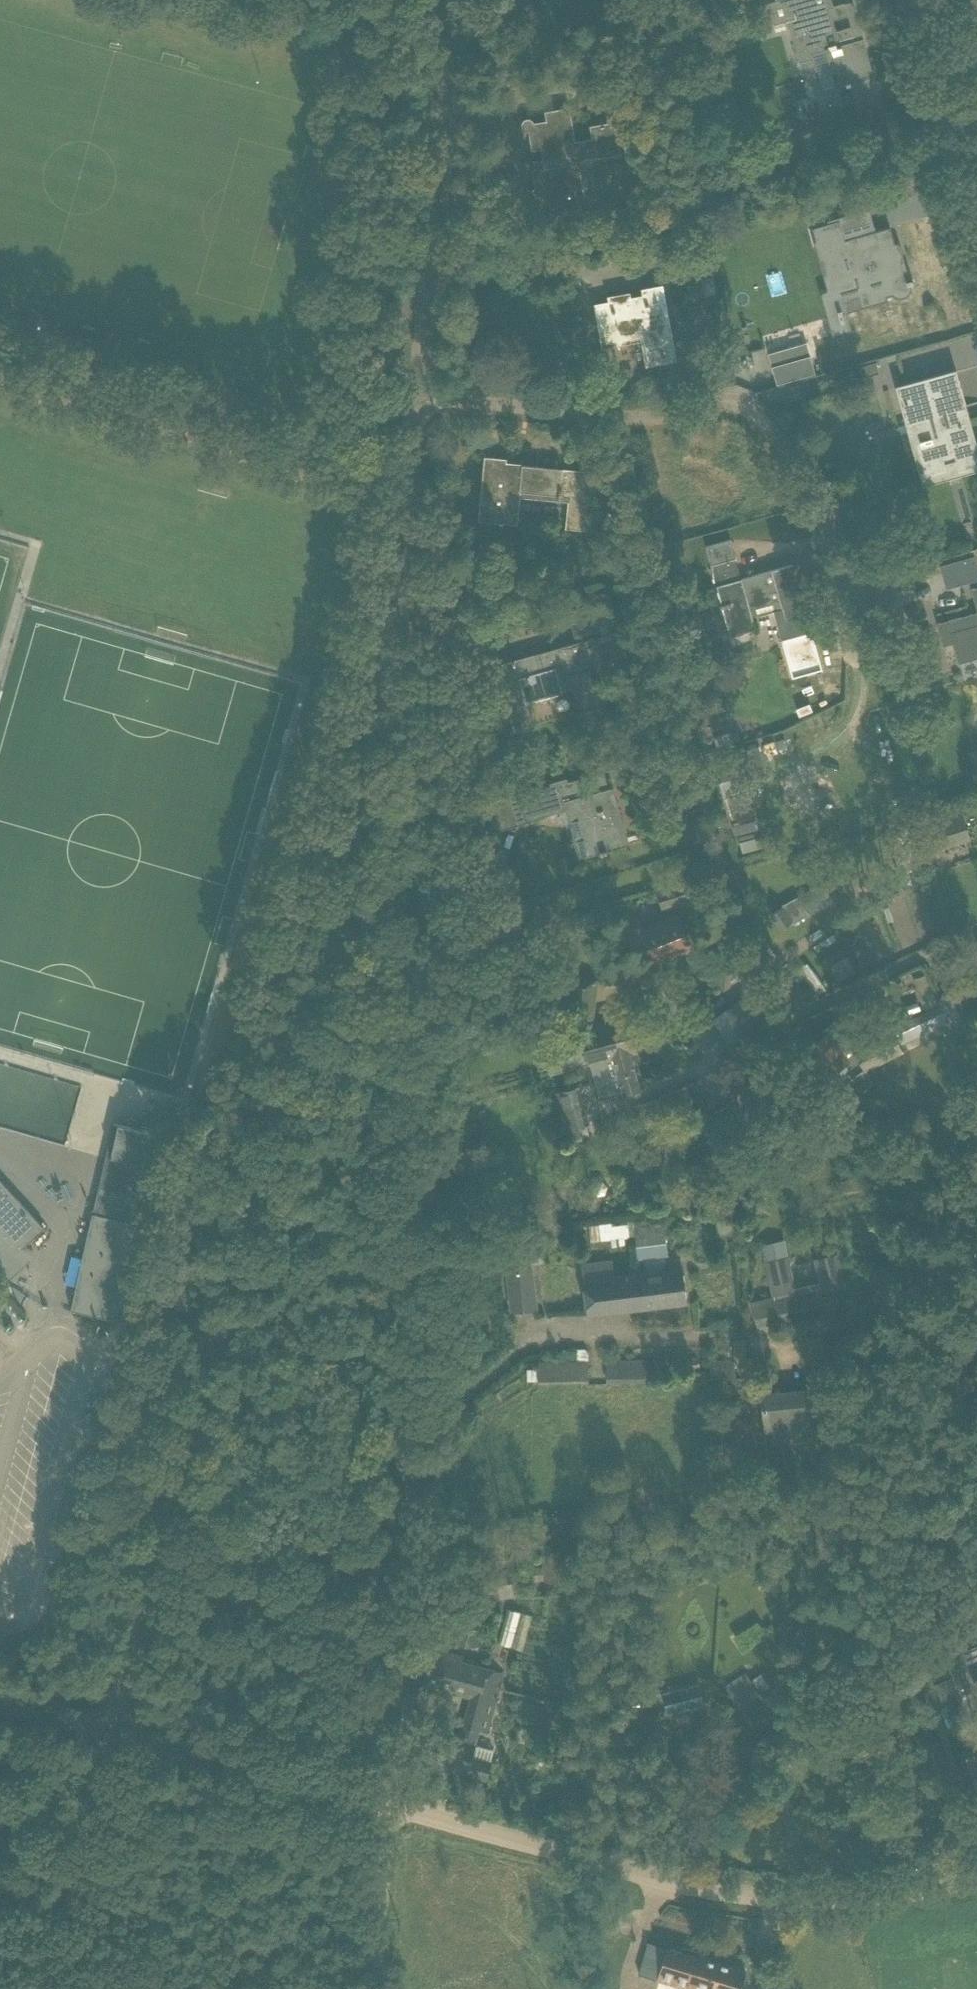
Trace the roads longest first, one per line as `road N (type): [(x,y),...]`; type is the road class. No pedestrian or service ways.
road 1 (unclassified): [(107,1730),(352,843),(394,616),(417,394)]
road 2 (track): [(325,940),(431,1084),(395,1808),(377,1988)]
road 3 (unclassified): [(976,1870),(870,1892),(792,1897),(731,1887),(107,1730)]
road 4 (unclassified): [(443,1391),(513,1346),(794,1329),(855,1316),(976,1254)]
road 5 (residential): [(847,594),(814,484),(748,411),(720,404),(642,419),(417,394)]
road 6 (unclassified): [(417,394),(454,0)]
road 7 (residential): [(722,1061),(976,925)]
road 8 (unclassified): [(33,1988),(107,1730)]
road 9 (residential): [(847,594),(839,647),(877,665),(895,657),(904,624),(890,604),(863,591)]
road 10 (tertiary): [(976,196),(924,0)]

